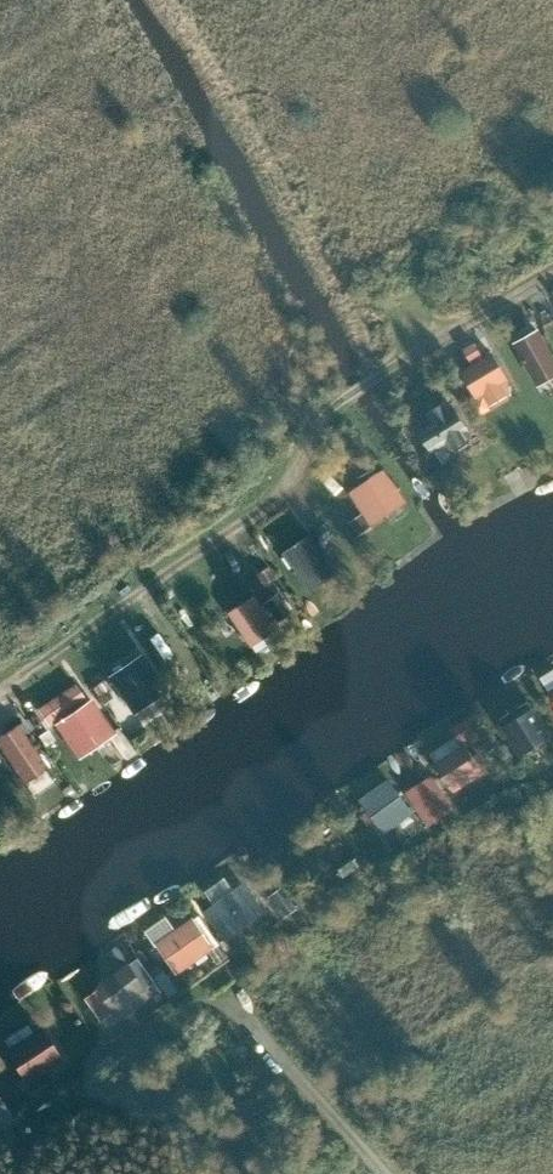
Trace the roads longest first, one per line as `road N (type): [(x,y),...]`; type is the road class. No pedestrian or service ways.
road 1 (track): [(552,266),(323,406),(292,432),(284,479),(251,513),(84,629),(0,676)]
road 2 (track): [(383,1173),(239,1003)]

